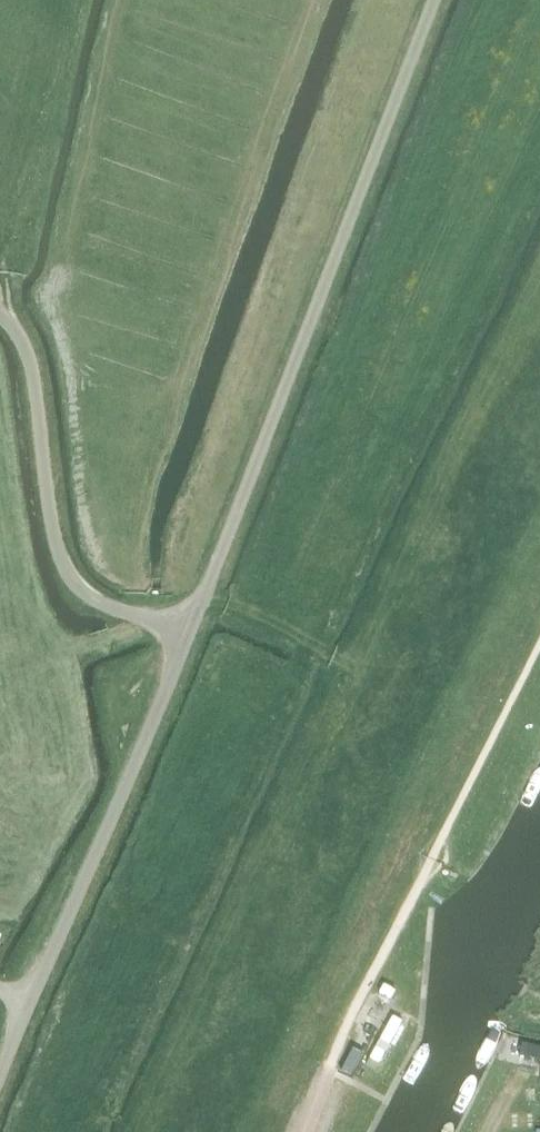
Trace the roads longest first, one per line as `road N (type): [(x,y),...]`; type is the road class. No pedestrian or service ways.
road 1 (unclassified): [(189,635),(438,0)]
road 2 (unclassified): [(0,1112),(189,635)]
road 3 (unclassified): [(189,635),(91,597),(75,575),(64,550),(32,352),(0,318)]
road 4 (track): [(355,675),(303,639),(202,601)]

